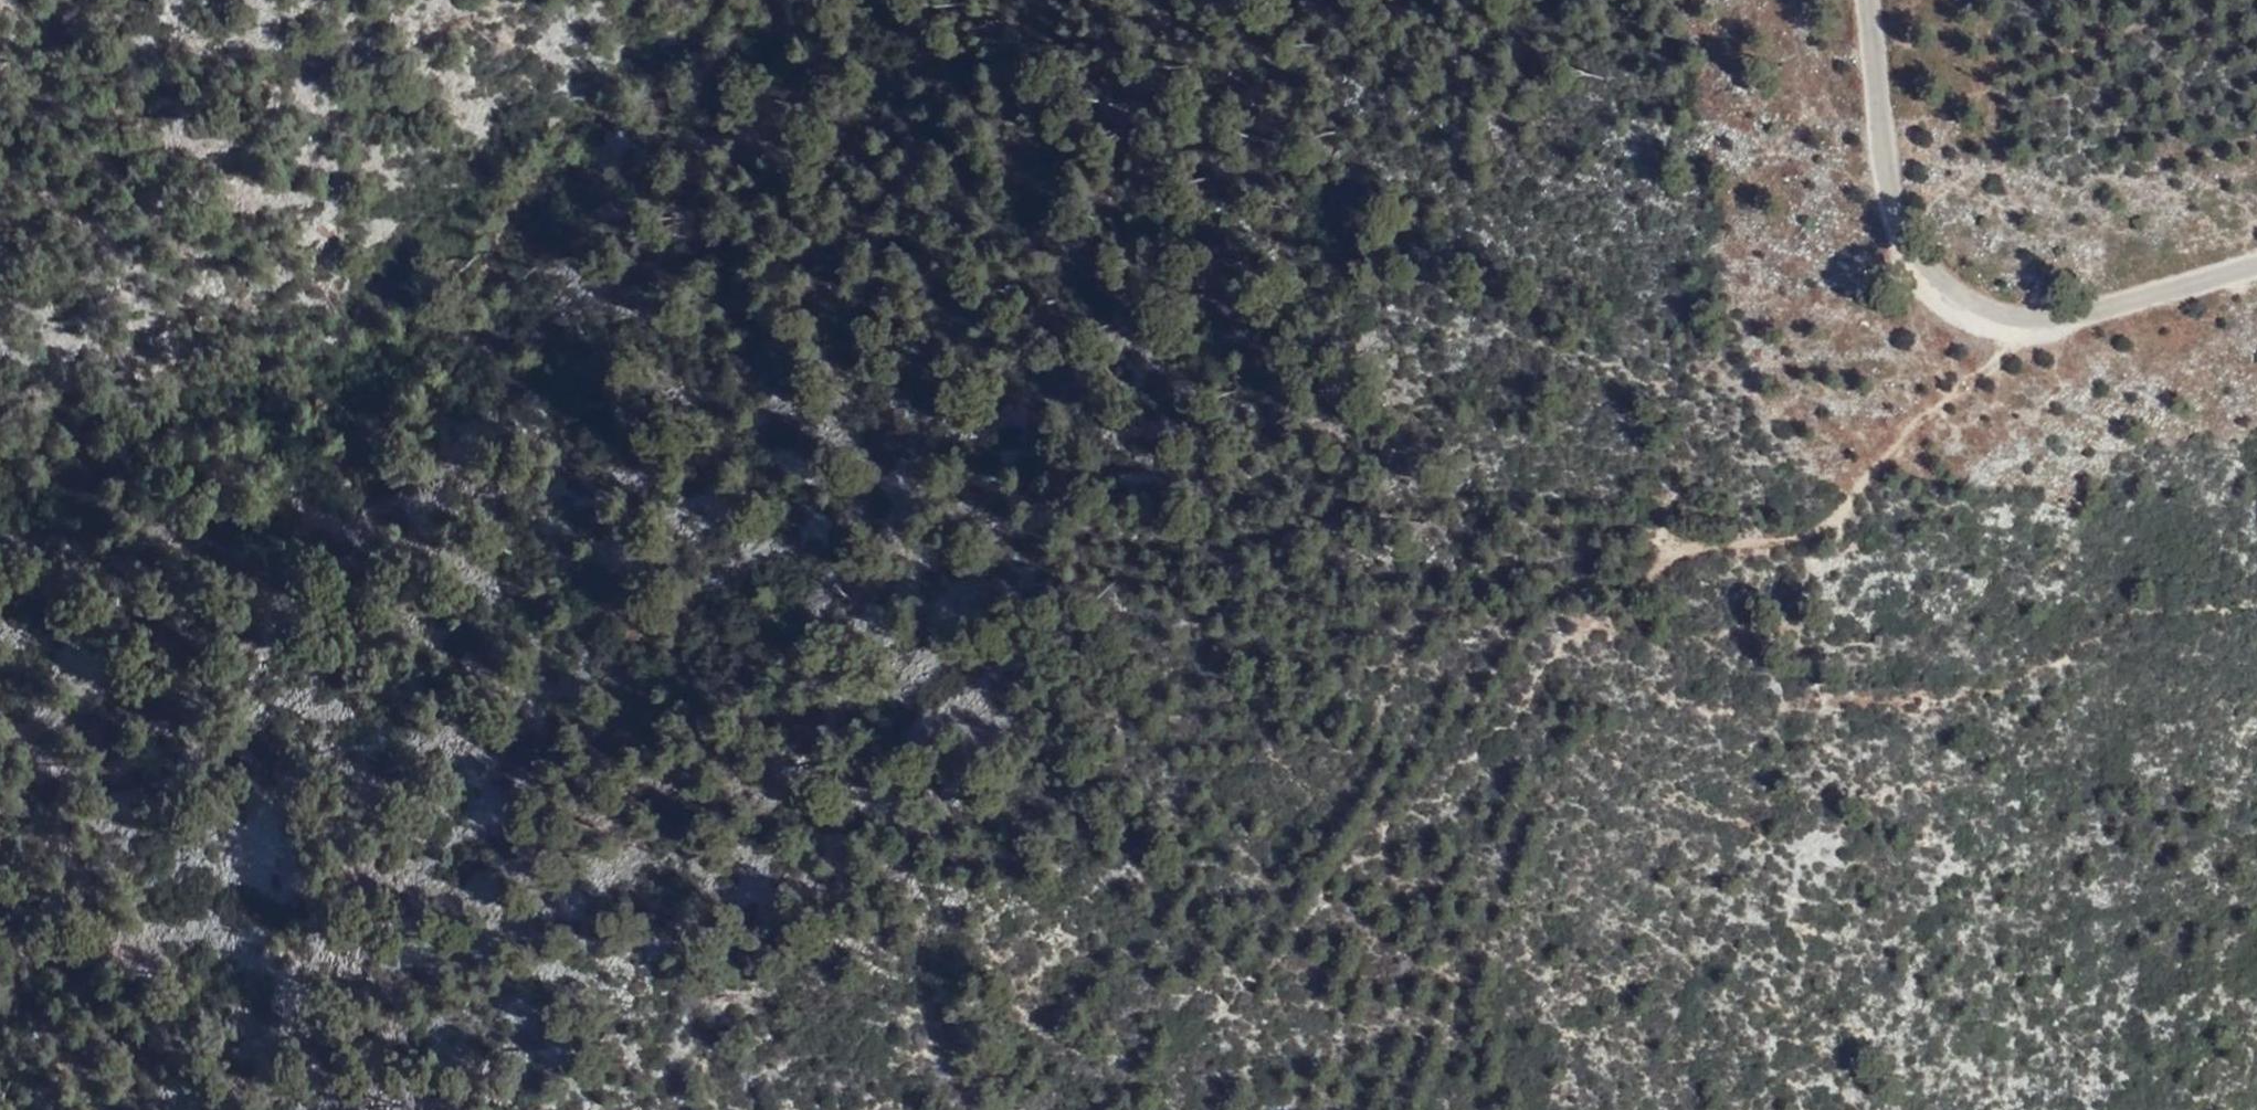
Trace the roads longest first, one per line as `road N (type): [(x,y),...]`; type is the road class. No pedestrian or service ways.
road 1 (unclassified): [(2256,263),(2028,321),(1961,300),(1928,265),(1891,199),(1870,0)]

